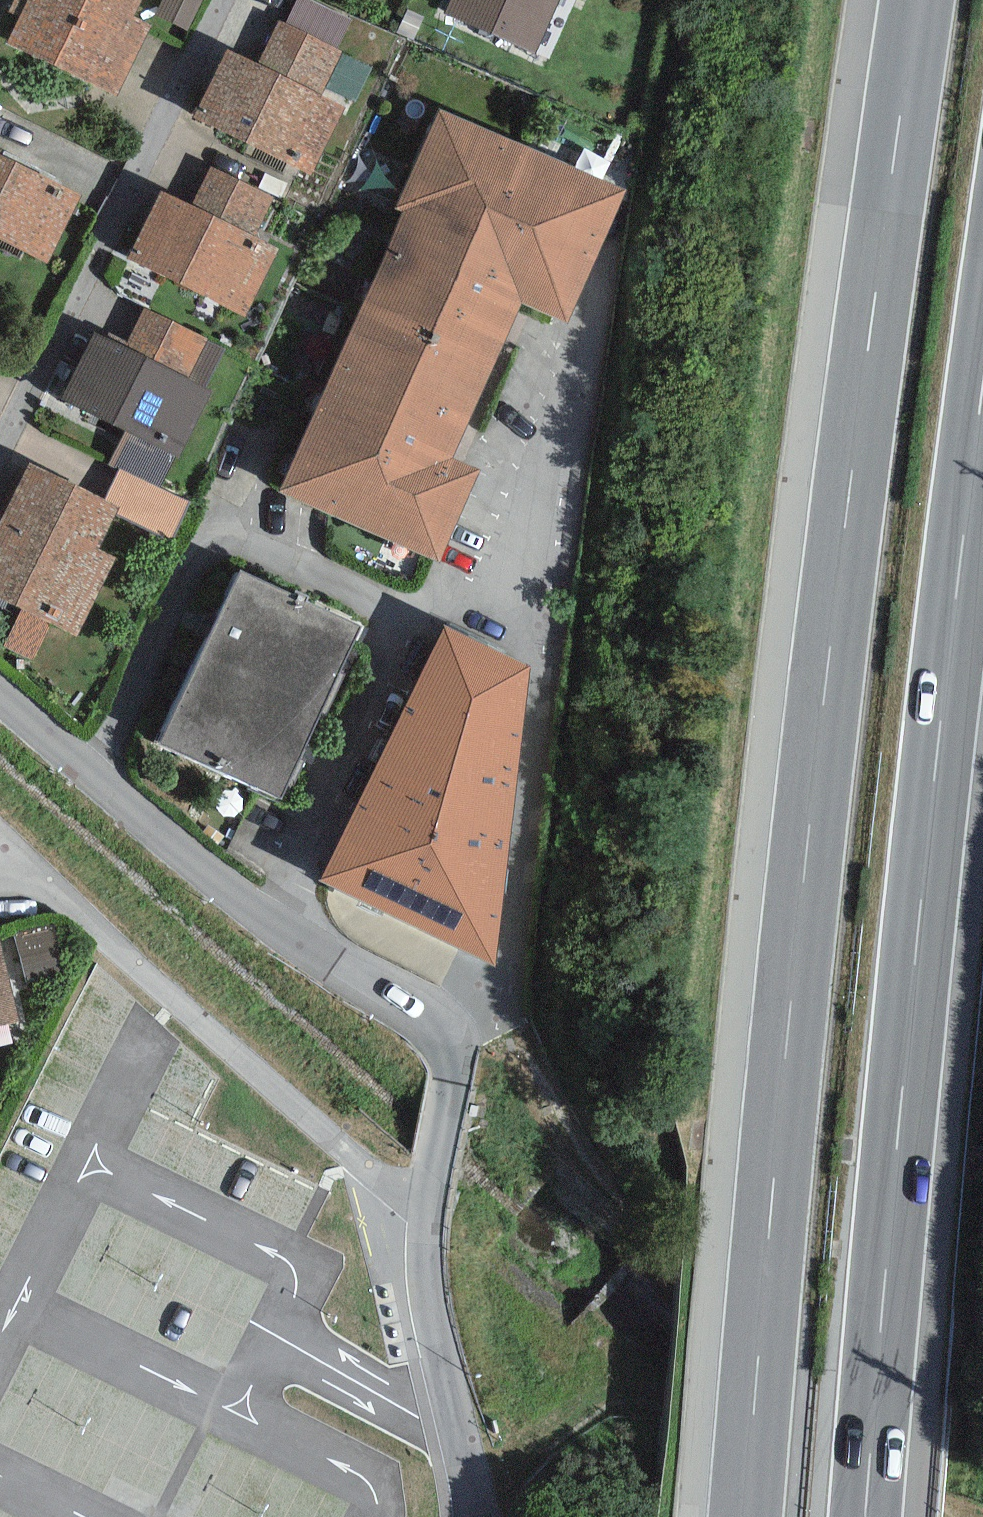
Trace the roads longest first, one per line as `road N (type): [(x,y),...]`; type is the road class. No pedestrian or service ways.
road 1 (motorway): [(926,0),(781,1145),(751,1516)]
road 2 (motorway): [(868,1516),(895,1176),(982,420)]
road 3 (residential): [(0,734),(229,925),(435,1060)]
road 4 (unclassified): [(435,1060),(494,1014),(520,976),(546,657),(505,593)]
road 5 (unclassified): [(414,1209),(454,1516)]
road 6 (unclassified): [(414,1209),(435,1060)]

